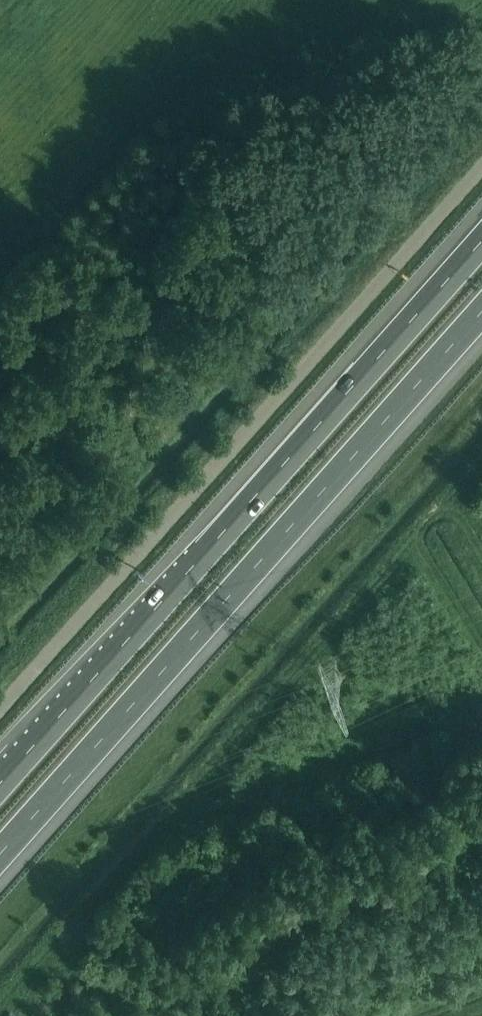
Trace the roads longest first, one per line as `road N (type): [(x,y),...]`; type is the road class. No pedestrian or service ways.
road 1 (motorway): [(0,852),(481,309)]
road 2 (motorway): [(481,241),(0,782)]
road 3 (unclassified): [(481,165),(0,705)]

